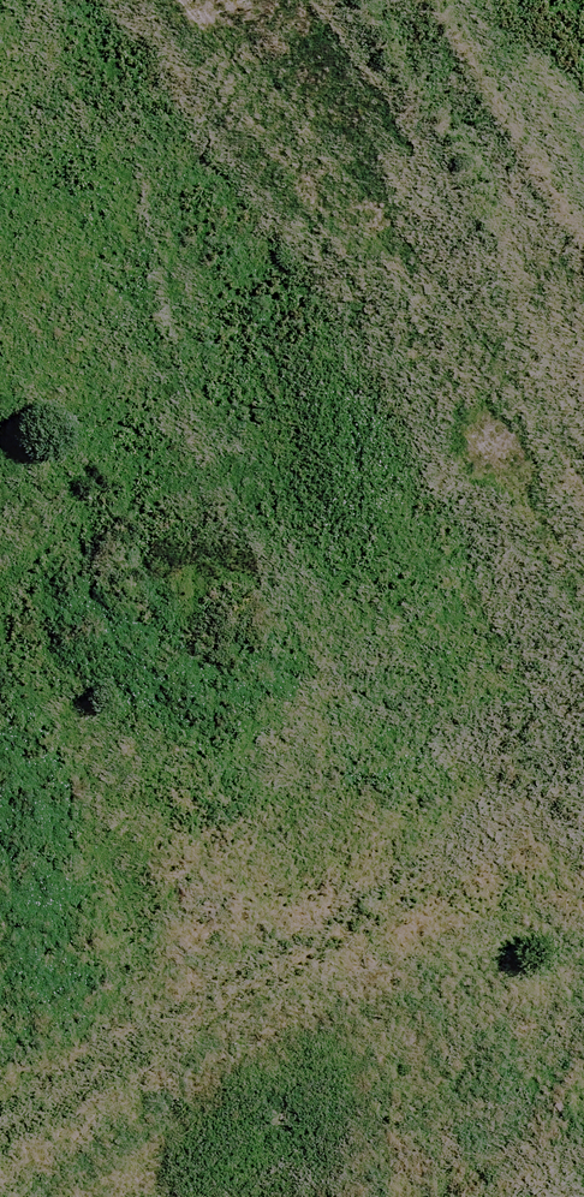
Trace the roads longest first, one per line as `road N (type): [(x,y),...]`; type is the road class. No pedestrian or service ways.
road 1 (unknown): [(0,700),(583,297)]
road 2 (unknown): [(0,885),(206,1196)]
road 3 (unknown): [(583,298),(387,0)]

